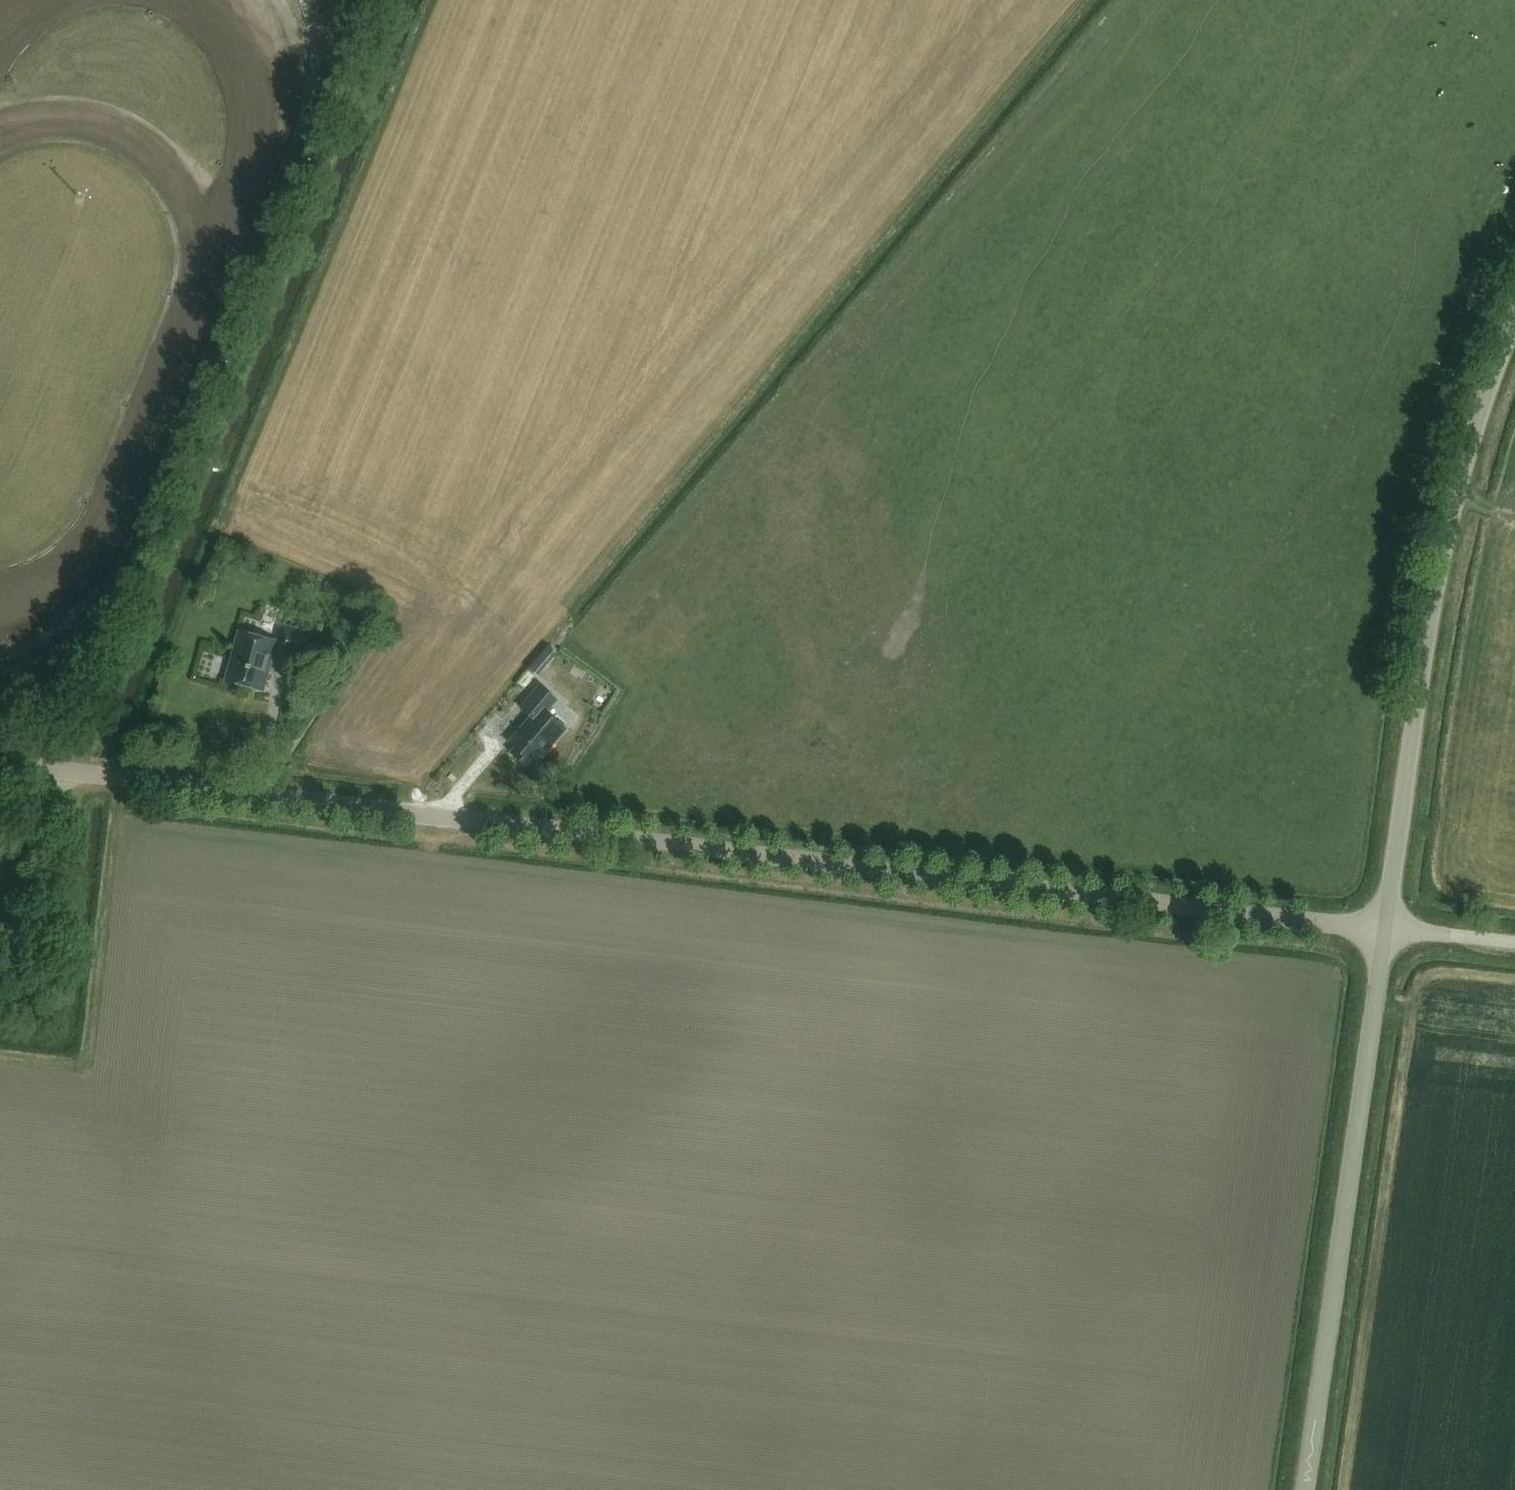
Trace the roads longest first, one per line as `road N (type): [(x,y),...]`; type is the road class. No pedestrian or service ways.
road 1 (unclassified): [(1384,926),(762,863),(0,762)]
road 2 (unclassified): [(1384,926),(1449,460),(1514,280)]
road 3 (unclassified): [(1305,1489),(1384,926)]
road 4 (unclassified): [(1514,943),(1384,926)]

